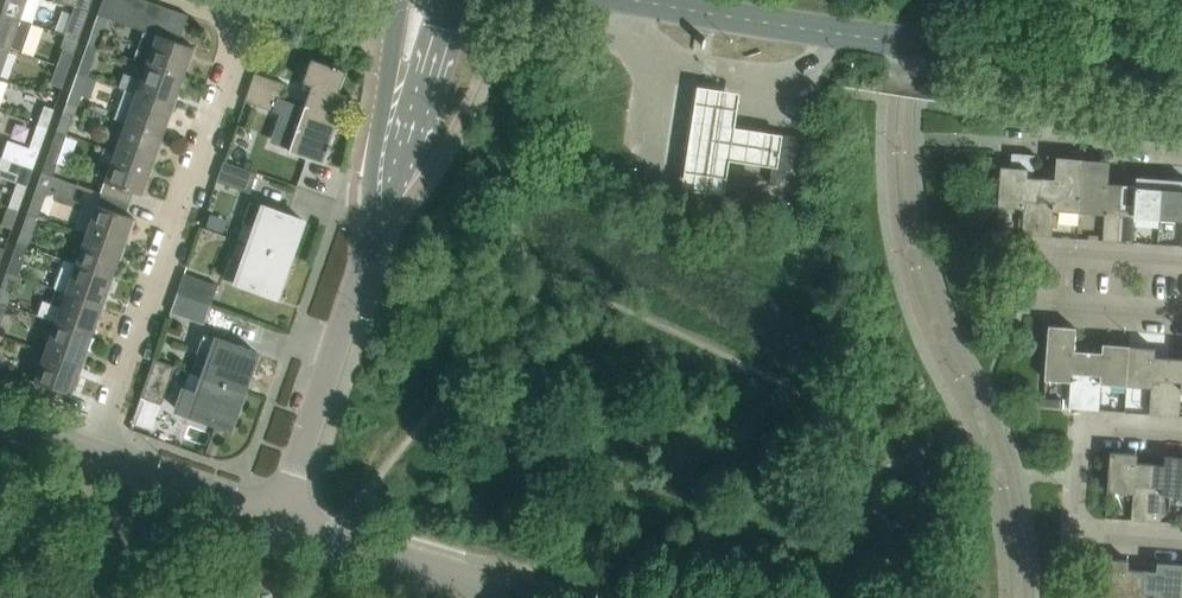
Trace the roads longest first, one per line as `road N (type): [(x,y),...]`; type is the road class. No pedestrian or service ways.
road 1 (tertiary): [(630,0),(896,46),(1181,82)]
road 2 (residential): [(281,515),(359,279),(433,0)]
road 3 (residential): [(202,0),(247,16),(97,452)]
road 4 (unclassified): [(1181,544),(1092,537),(1074,515),(1080,455),(1100,433),(1181,439)]
road 5 (residential): [(510,587),(281,515)]
road 6 (residential): [(97,452),(281,515)]
road 7 (residential): [(1181,152),(1019,141)]
road 8 (unclassified): [(1181,309),(1036,299)]

